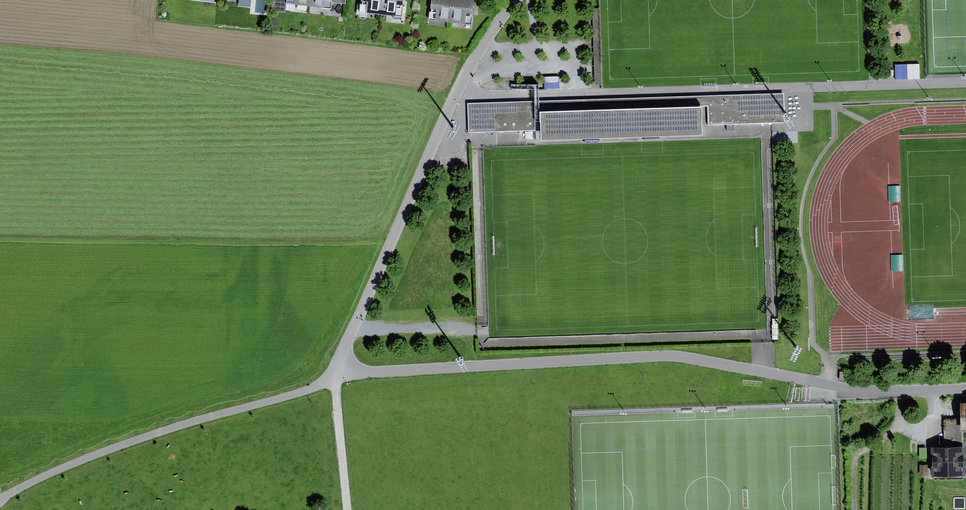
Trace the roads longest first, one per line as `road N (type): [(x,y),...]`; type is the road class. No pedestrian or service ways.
road 1 (unclassified): [(826,385),(660,356),(329,378)]
road 2 (residential): [(518,0),(452,98),(329,378)]
road 3 (residential): [(0,500),(103,453),(329,378)]
road 4 (residential): [(965,390),(826,385)]
road 5 (track): [(901,392),(894,427),(855,456),(855,509)]
road 6 (track): [(345,509),(329,378)]

